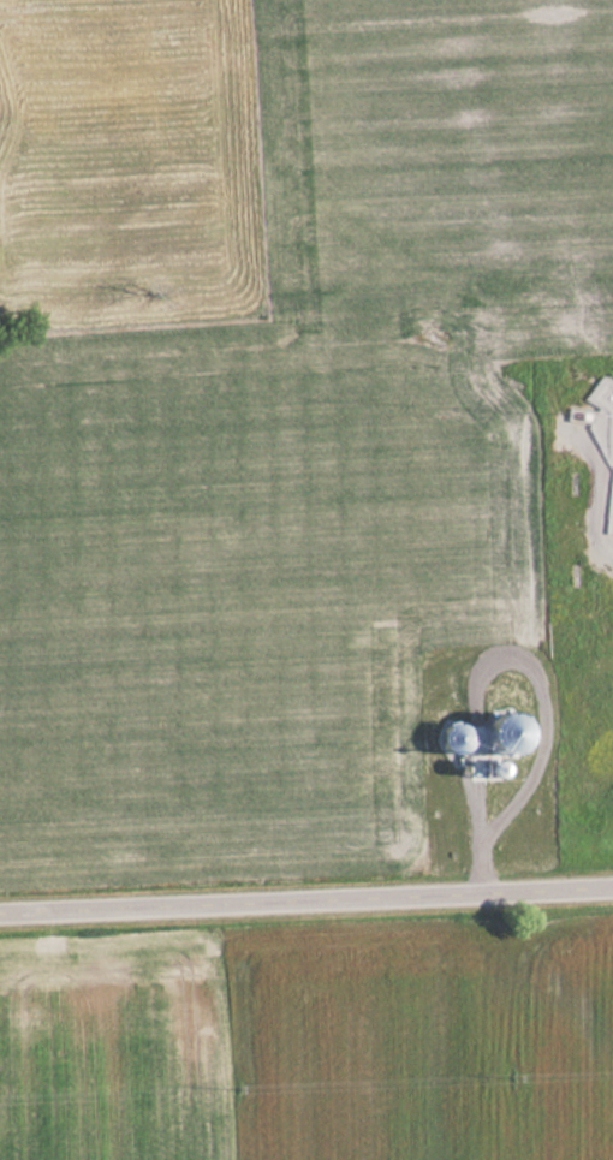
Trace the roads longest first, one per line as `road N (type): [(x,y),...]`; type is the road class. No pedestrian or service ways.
road 1 (residential): [(0,922),(612,896)]

